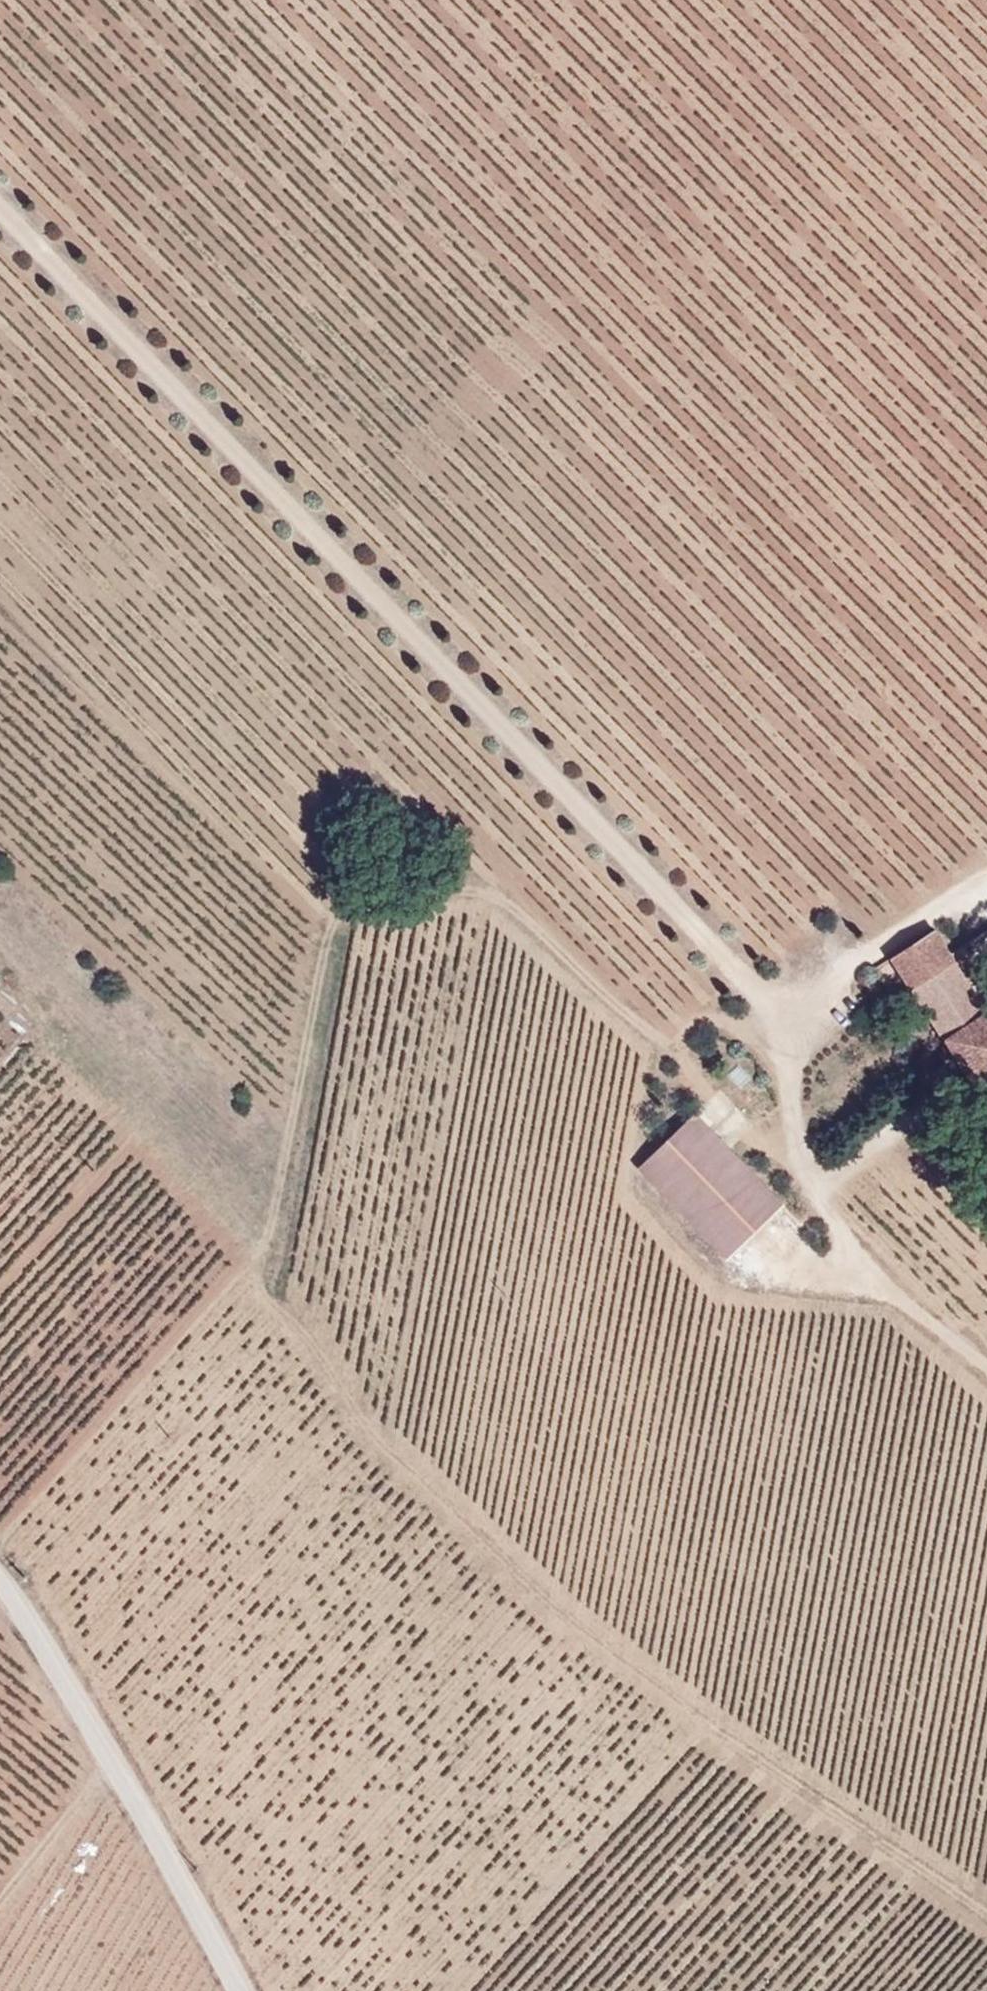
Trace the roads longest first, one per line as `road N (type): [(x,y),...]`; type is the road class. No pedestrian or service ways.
road 1 (unclassified): [(986,862),(829,975),(791,987),(753,961),(0,183)]
road 2 (unclassified): [(0,1581),(112,1759),(238,1990)]

